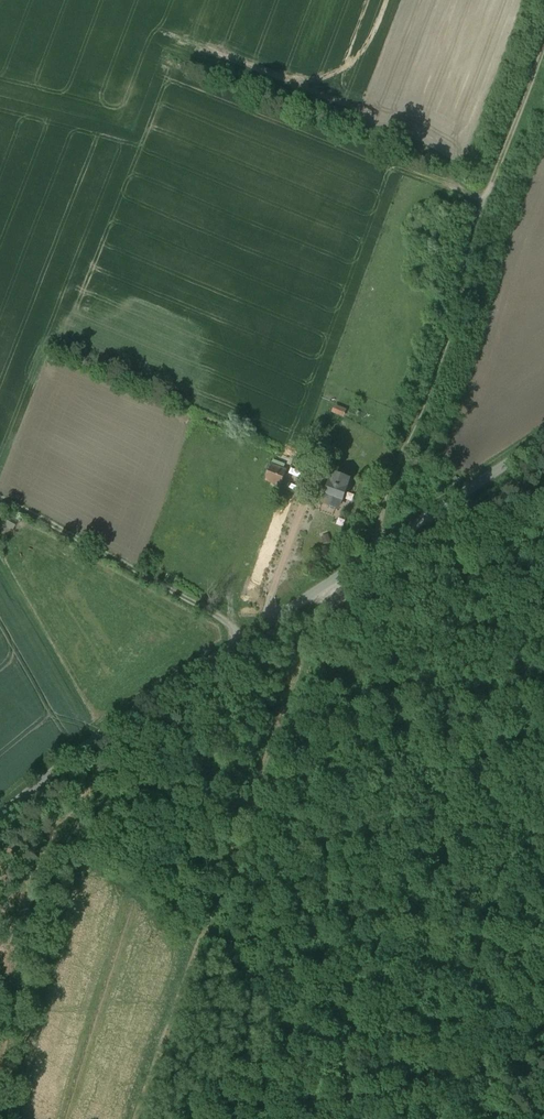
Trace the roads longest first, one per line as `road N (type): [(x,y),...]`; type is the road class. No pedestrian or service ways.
road 1 (tertiary): [(0,816),(112,726),(543,438)]
road 2 (track): [(344,573),(541,1118)]
road 3 (track): [(137,1118),(324,587)]
road 4 (track): [(473,231),(456,319),(367,538),(372,554)]
road 5 (track): [(248,637),(0,497)]
road 6 (track): [(543,45),(473,231)]

